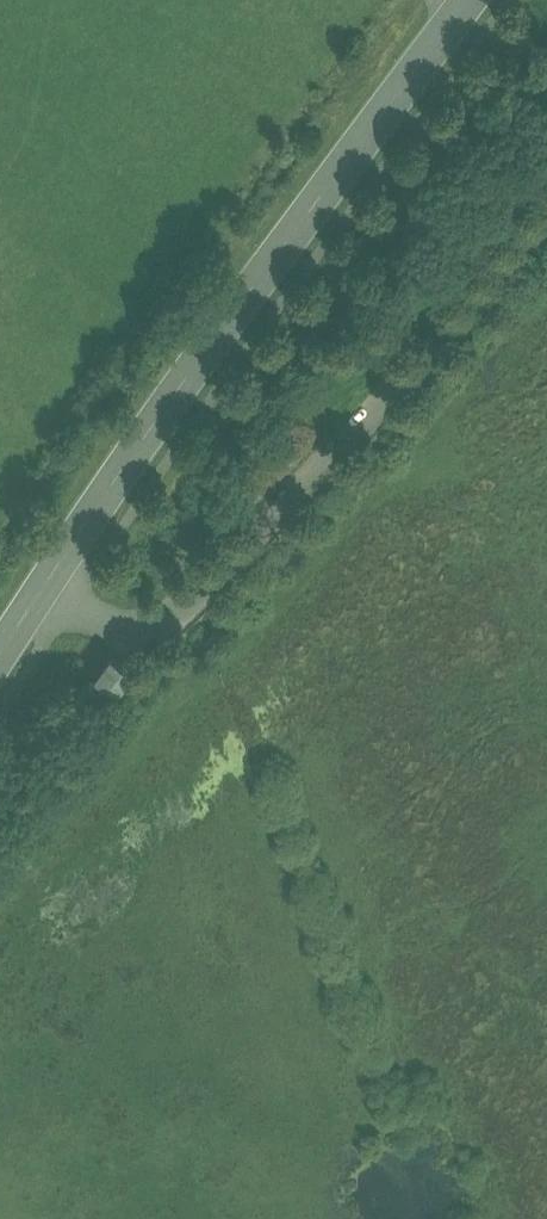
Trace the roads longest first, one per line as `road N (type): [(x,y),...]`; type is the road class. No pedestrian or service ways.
road 1 (primary): [(37,579),(454,0)]
road 2 (unclassified): [(546,207),(267,521),(184,596),(138,625),(98,621),(37,579)]

